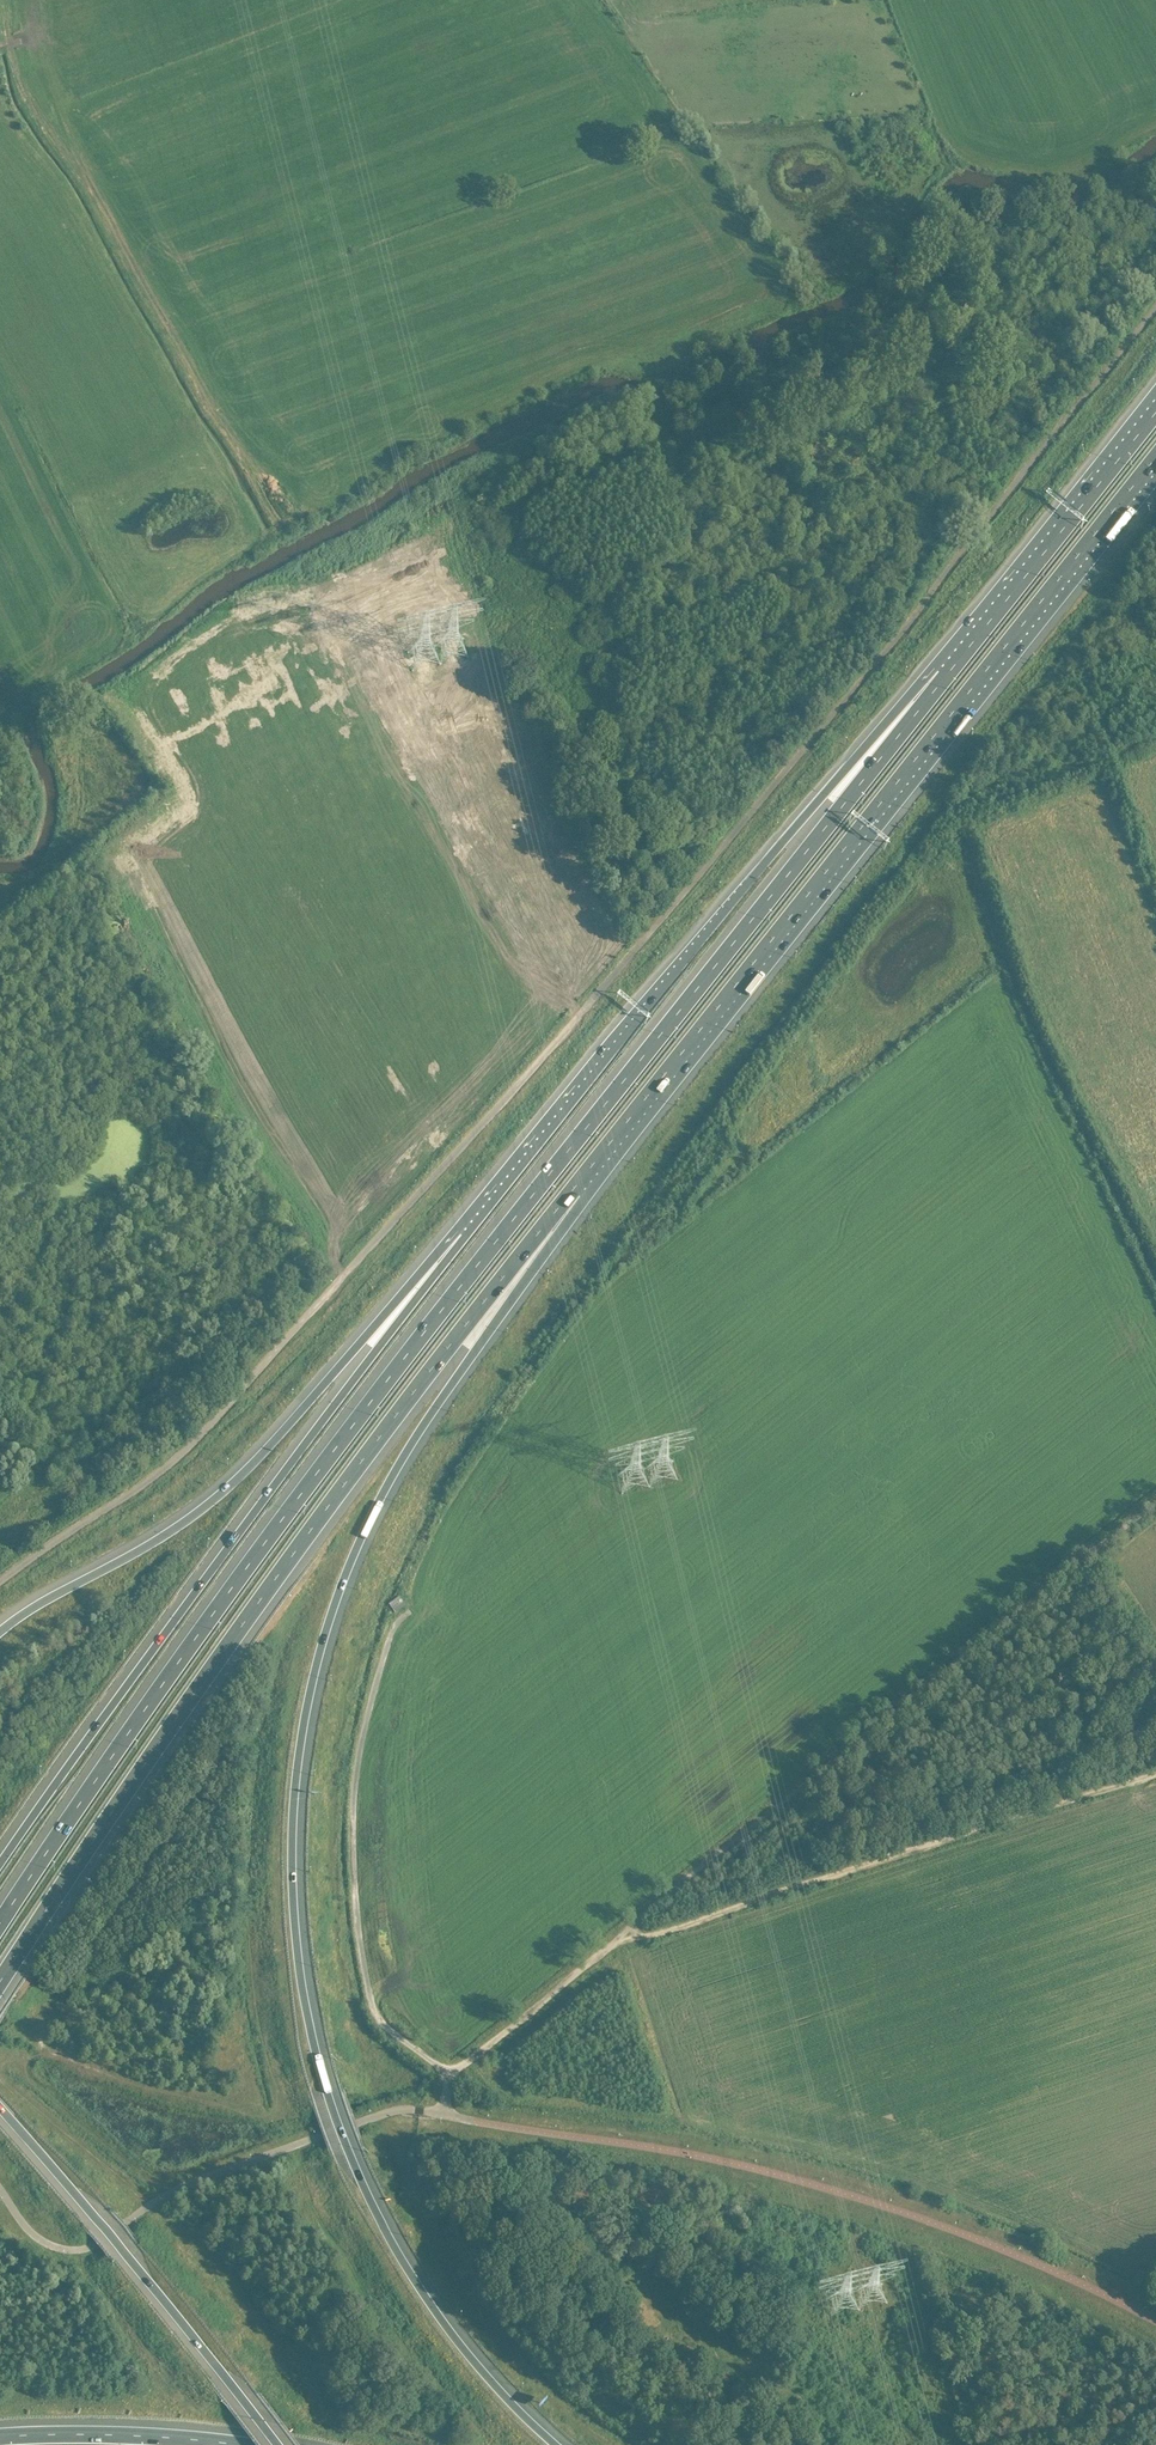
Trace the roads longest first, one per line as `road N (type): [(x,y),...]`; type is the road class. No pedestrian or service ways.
road 1 (unclassified): [(0,1580),(141,1487),(206,1429),(575,1021),(918,611),(1155,306)]
road 2 (motorway): [(947,674),(308,1484),(0,1922)]
road 3 (motorway): [(559,2444),(466,2350),(382,2219),(310,2016),(293,1870),(304,1734),(353,1561),(403,1462),(551,1246),(574,1189)]
road 4 (motorway): [(0,1981),(334,1498),(574,1189)]
road 5 (motorway): [(574,1189),(1155,456)]
road 6 (motorway): [(461,1234),(130,1674),(0,1865)]
road 7 (motorway): [(947,674),(808,811),(461,1234)]
road 8 (track): [(619,1941),(770,1804),(1155,1513)]
road 9 (motorway): [(461,1234),(224,1492),(0,1631)]
road 10 (track): [(1155,1762),(619,1941)]
road 11 (unclassified): [(454,2074),(385,2030),(357,1927),(350,1789),(394,1626)]
road 12 (motorway): [(0,2107),(277,2444)]
road 13 (unclassified): [(373,2117),(228,2167),(81,2250),(38,2240),(0,2190)]
road 14 (motorway): [(1155,409),(947,674)]
road 15 (motorway): [(241,2444),(0,2438)]
road 16 (track): [(619,1941),(454,2074)]

